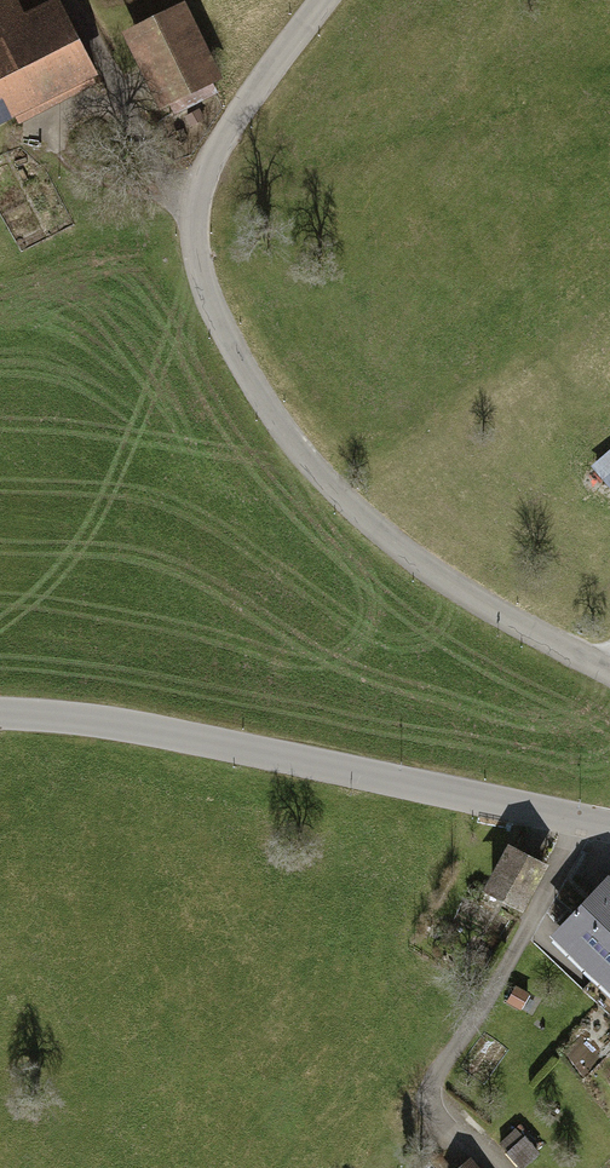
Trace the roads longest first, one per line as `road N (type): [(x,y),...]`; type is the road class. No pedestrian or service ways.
road 1 (unclassified): [(609,671),(476,601),(323,476),(263,399),(214,308),(198,263),(195,209)]
road 2 (unclassified): [(609,826),(143,729),(0,716)]
road 3 (residential): [(59,0),(71,4),(162,185),(195,209)]
road 4 (unclassified): [(195,209),(241,108),(327,0)]

